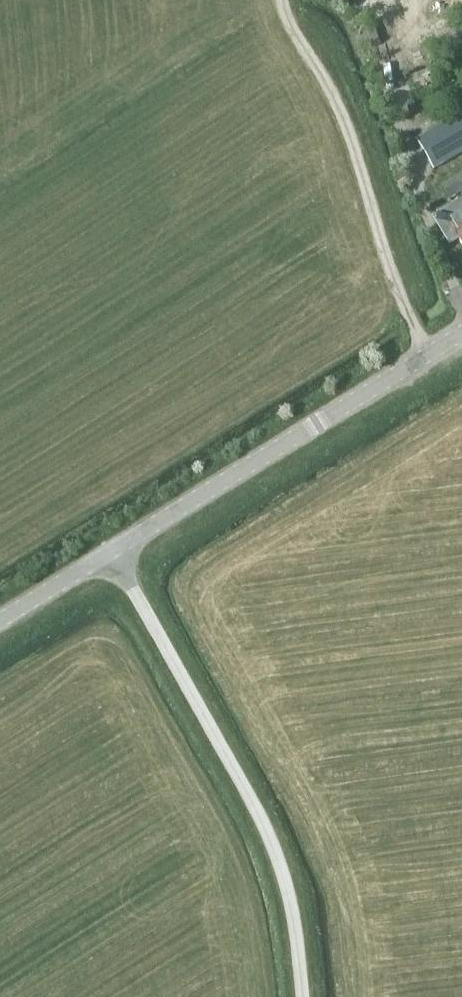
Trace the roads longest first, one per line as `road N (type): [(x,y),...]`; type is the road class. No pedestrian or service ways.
road 1 (unclassified): [(299,996),(279,859),(112,550)]
road 2 (tertiary): [(112,550),(461,335)]
road 3 (track): [(290,0),(353,110),(401,305),(428,356)]
road 4 (tertiary): [(0,619),(112,550)]

